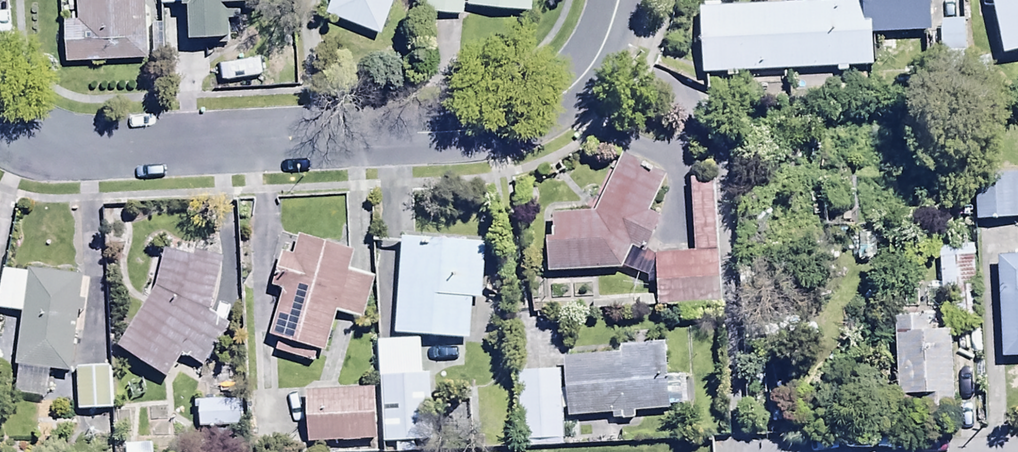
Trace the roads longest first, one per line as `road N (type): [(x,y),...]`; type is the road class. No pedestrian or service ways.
road 1 (residential): [(618,0),(603,54),(580,86),(524,122),(464,133),(67,147),(17,133),(0,115)]

